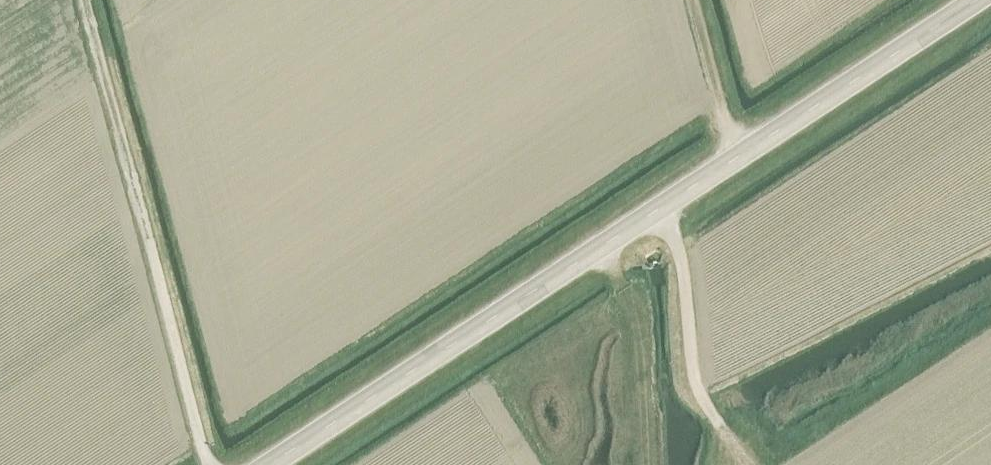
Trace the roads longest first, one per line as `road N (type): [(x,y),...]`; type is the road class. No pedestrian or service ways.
road 1 (tertiary): [(267,464),(976,0)]
road 2 (track): [(209,464),(85,0)]
road 3 (track): [(740,456),(694,381),(679,256),(660,207)]
road 4 (track): [(655,464),(642,329),(600,247)]
road 5 (track): [(746,150),(722,101),(695,0)]

